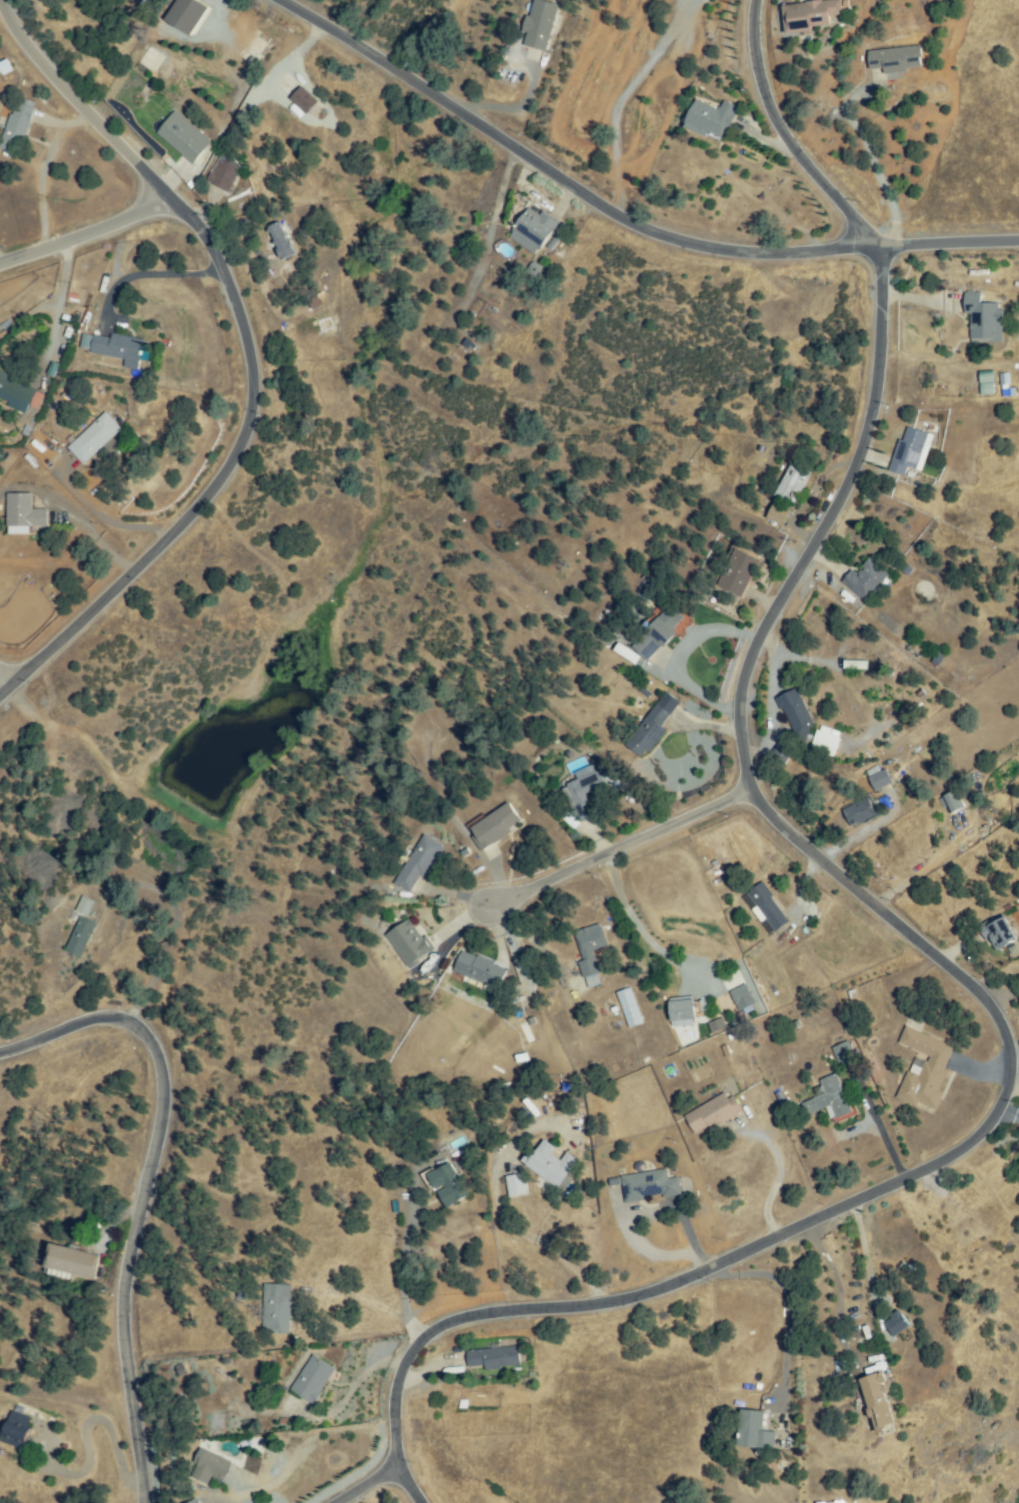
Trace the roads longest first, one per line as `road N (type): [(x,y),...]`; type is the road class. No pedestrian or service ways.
road 1 (residential): [(874,250),(882,330),(871,423),(844,493),(746,676),(747,772),(771,816),(988,1005),(1011,1062),(1003,1101),(981,1135),(945,1162),(661,1291),(475,1318),(438,1331),(409,1362),(397,1396),(399,1457),(421,1502)]
road 2 (residential): [(1,0),(56,80),(205,238),(250,346),(253,404),(235,457),(203,503),(0,697)]
road 3 (residential): [(1018,243),(782,254),(670,238),(591,199),(281,0)]
road 4 (residential): [(0,1055),(114,1020),(144,1034),(160,1061),(164,1113),(124,1315),(145,1502)]
road 5 (residential): [(874,250),(774,115),(758,67),(758,0)]
road 6 (residential): [(500,904),(753,789)]
road 7 (residential): [(0,263),(108,226),(168,195)]

